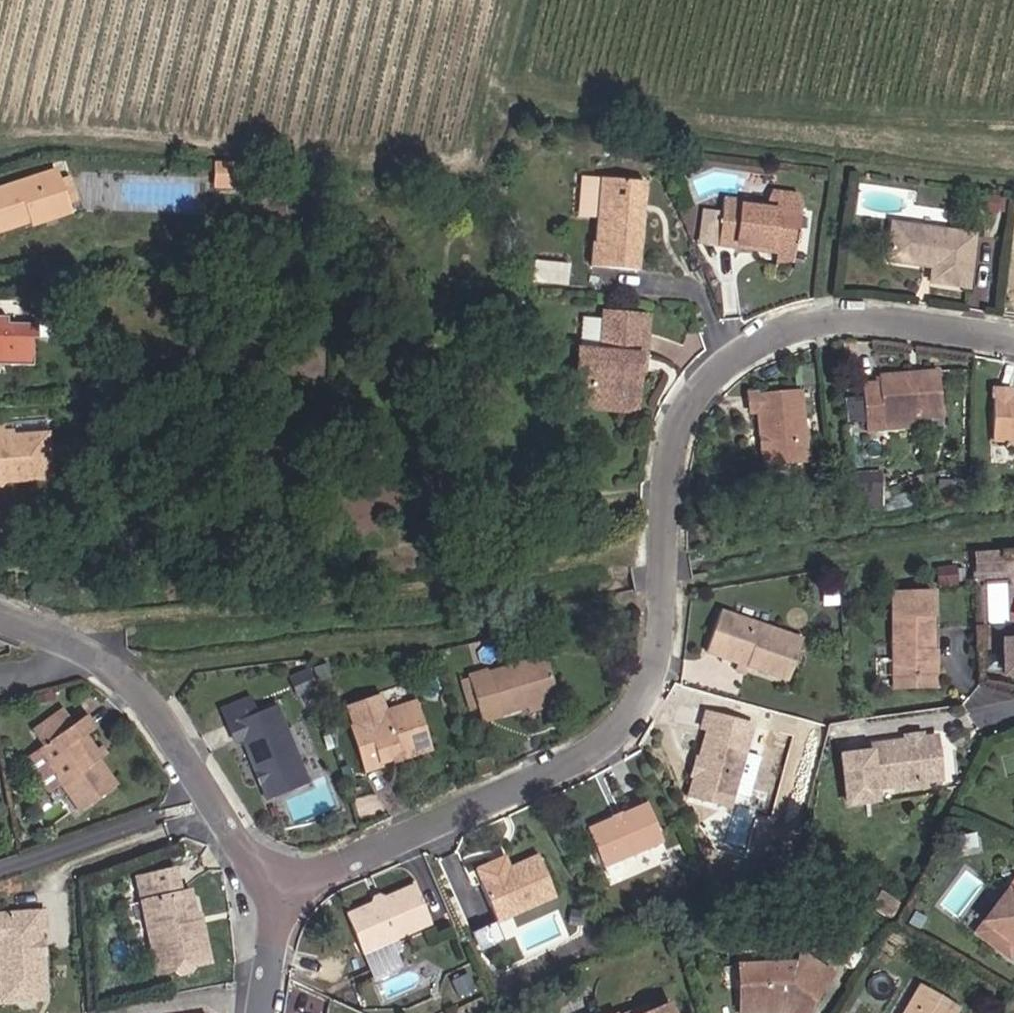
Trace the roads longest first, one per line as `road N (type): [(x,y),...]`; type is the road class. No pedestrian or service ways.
road 1 (residential): [(1013,342),(869,321),(810,323),(741,354),(678,435),(663,484),(665,626),(650,686),(623,739),(576,766),(257,895)]
road 2 (residential): [(0,619),(113,668),(167,726),(244,852),(257,895)]

